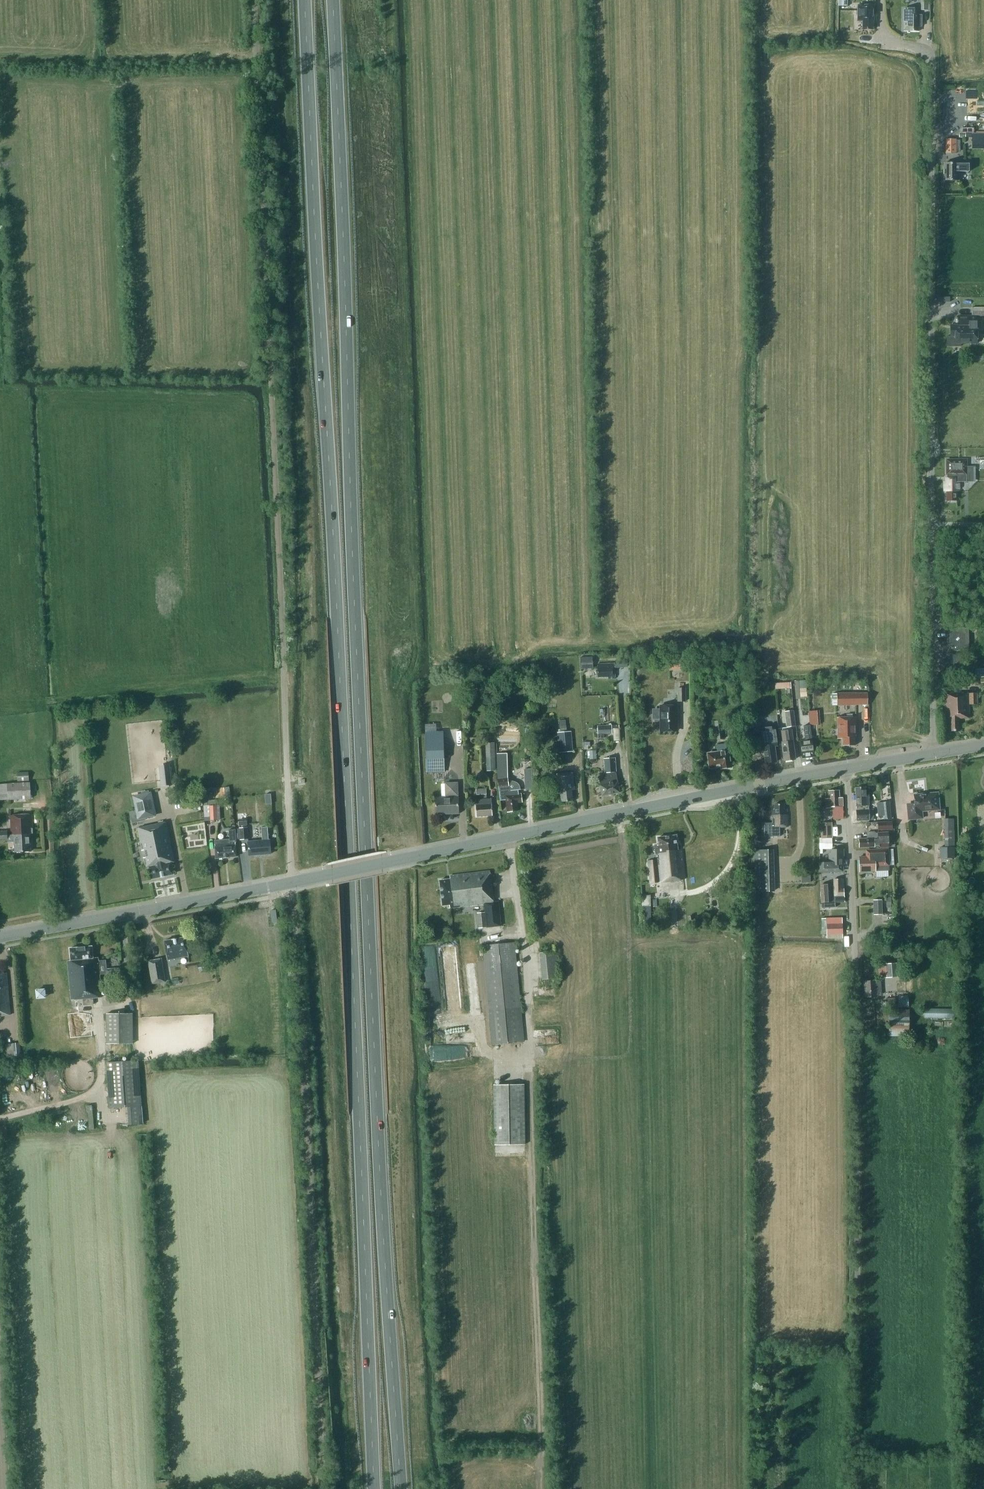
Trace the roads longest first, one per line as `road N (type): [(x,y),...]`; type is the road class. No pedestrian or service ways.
road 1 (trunk): [(304,0),(374,1488)]
road 2 (trunk): [(400,1488),(333,0)]
road 3 (unclassified): [(292,883),(253,0)]
road 4 (unclassified): [(853,1488),(849,771)]
road 5 (residential): [(934,755),(927,60)]
road 6 (track): [(324,1488),(292,883)]
road 7 (tertiary): [(292,883),(849,771)]
road 8 (tertiary): [(0,938),(292,883)]

